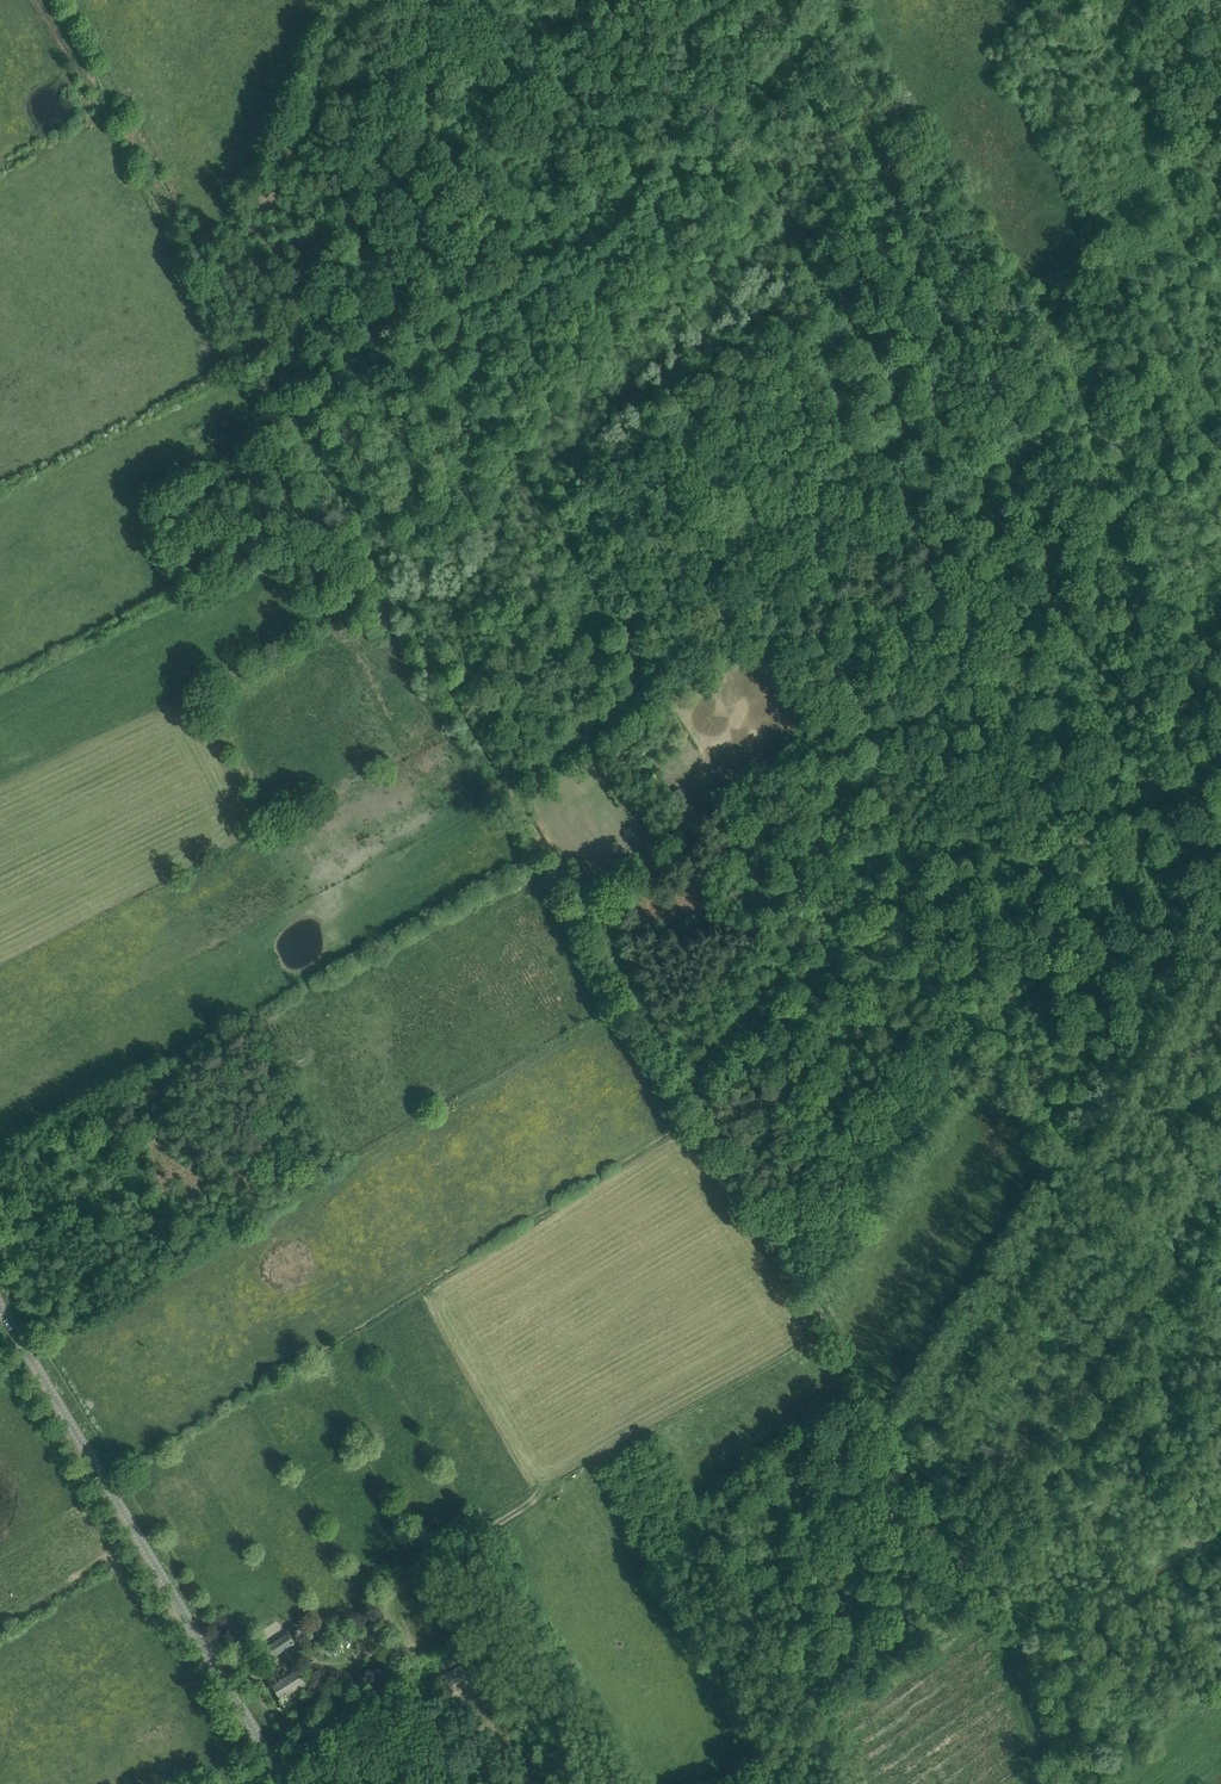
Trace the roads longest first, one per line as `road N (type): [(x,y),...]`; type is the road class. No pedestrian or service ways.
road 1 (track): [(60,0),(1025,1651)]
road 2 (unclassified): [(286,1783),(0,1306)]
road 3 (track): [(1025,1651),(1102,1783)]

